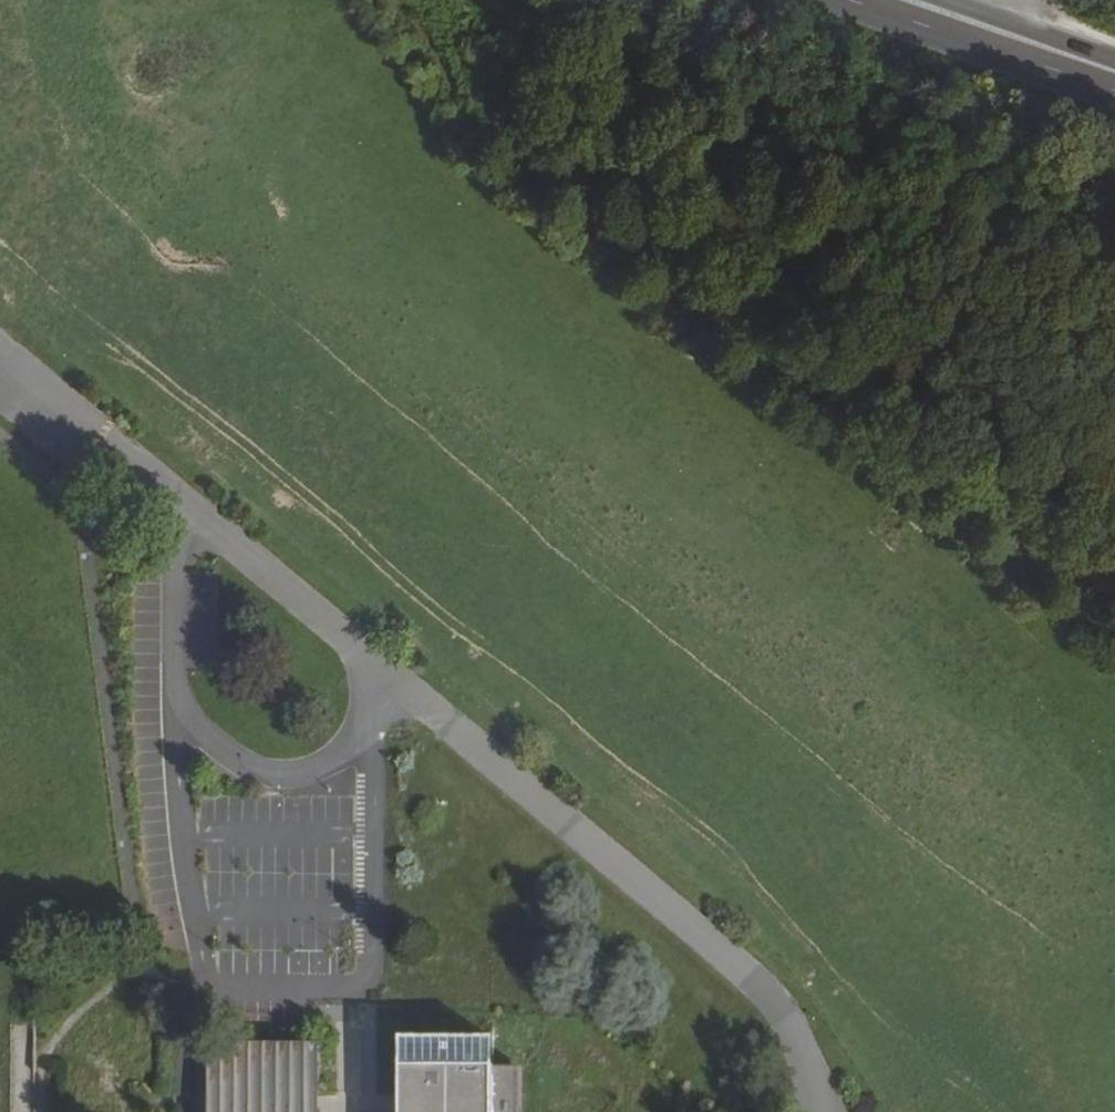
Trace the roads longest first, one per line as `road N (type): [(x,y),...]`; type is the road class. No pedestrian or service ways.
road 1 (unclassified): [(0,355),(727,970),(807,1061),(817,1111)]
road 2 (primary): [(872,0),(1114,71)]
road 3 (primary): [(1114,70),(937,0)]

